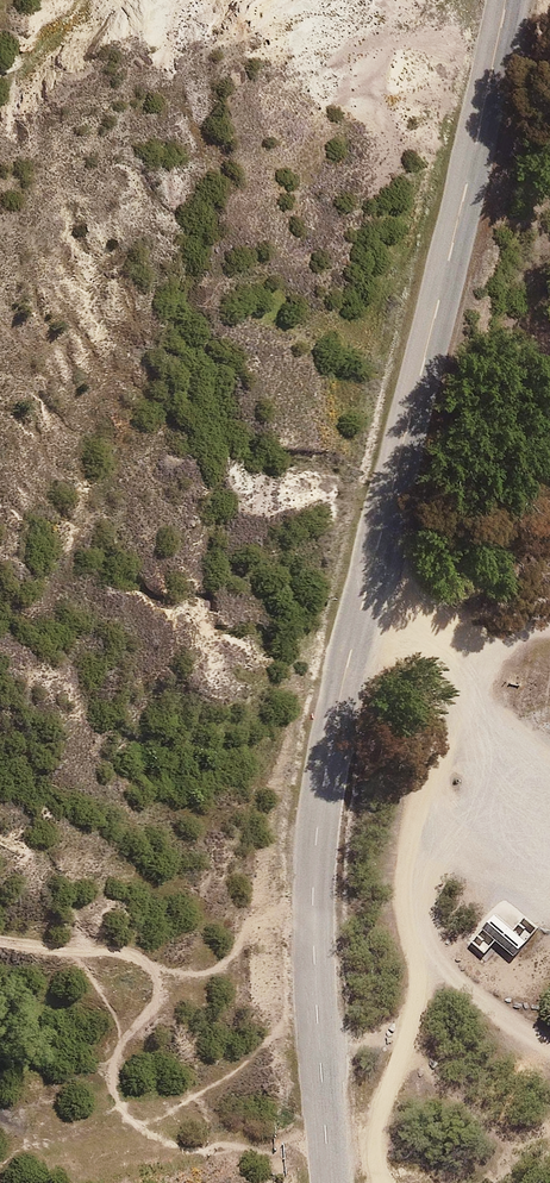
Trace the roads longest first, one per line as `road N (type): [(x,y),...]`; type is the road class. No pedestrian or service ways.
road 1 (tertiary): [(519,0),(416,488),(320,889),(327,1182)]
road 2 (track): [(541,617),(475,679),(433,778),(409,904),(413,995),(379,1144)]

